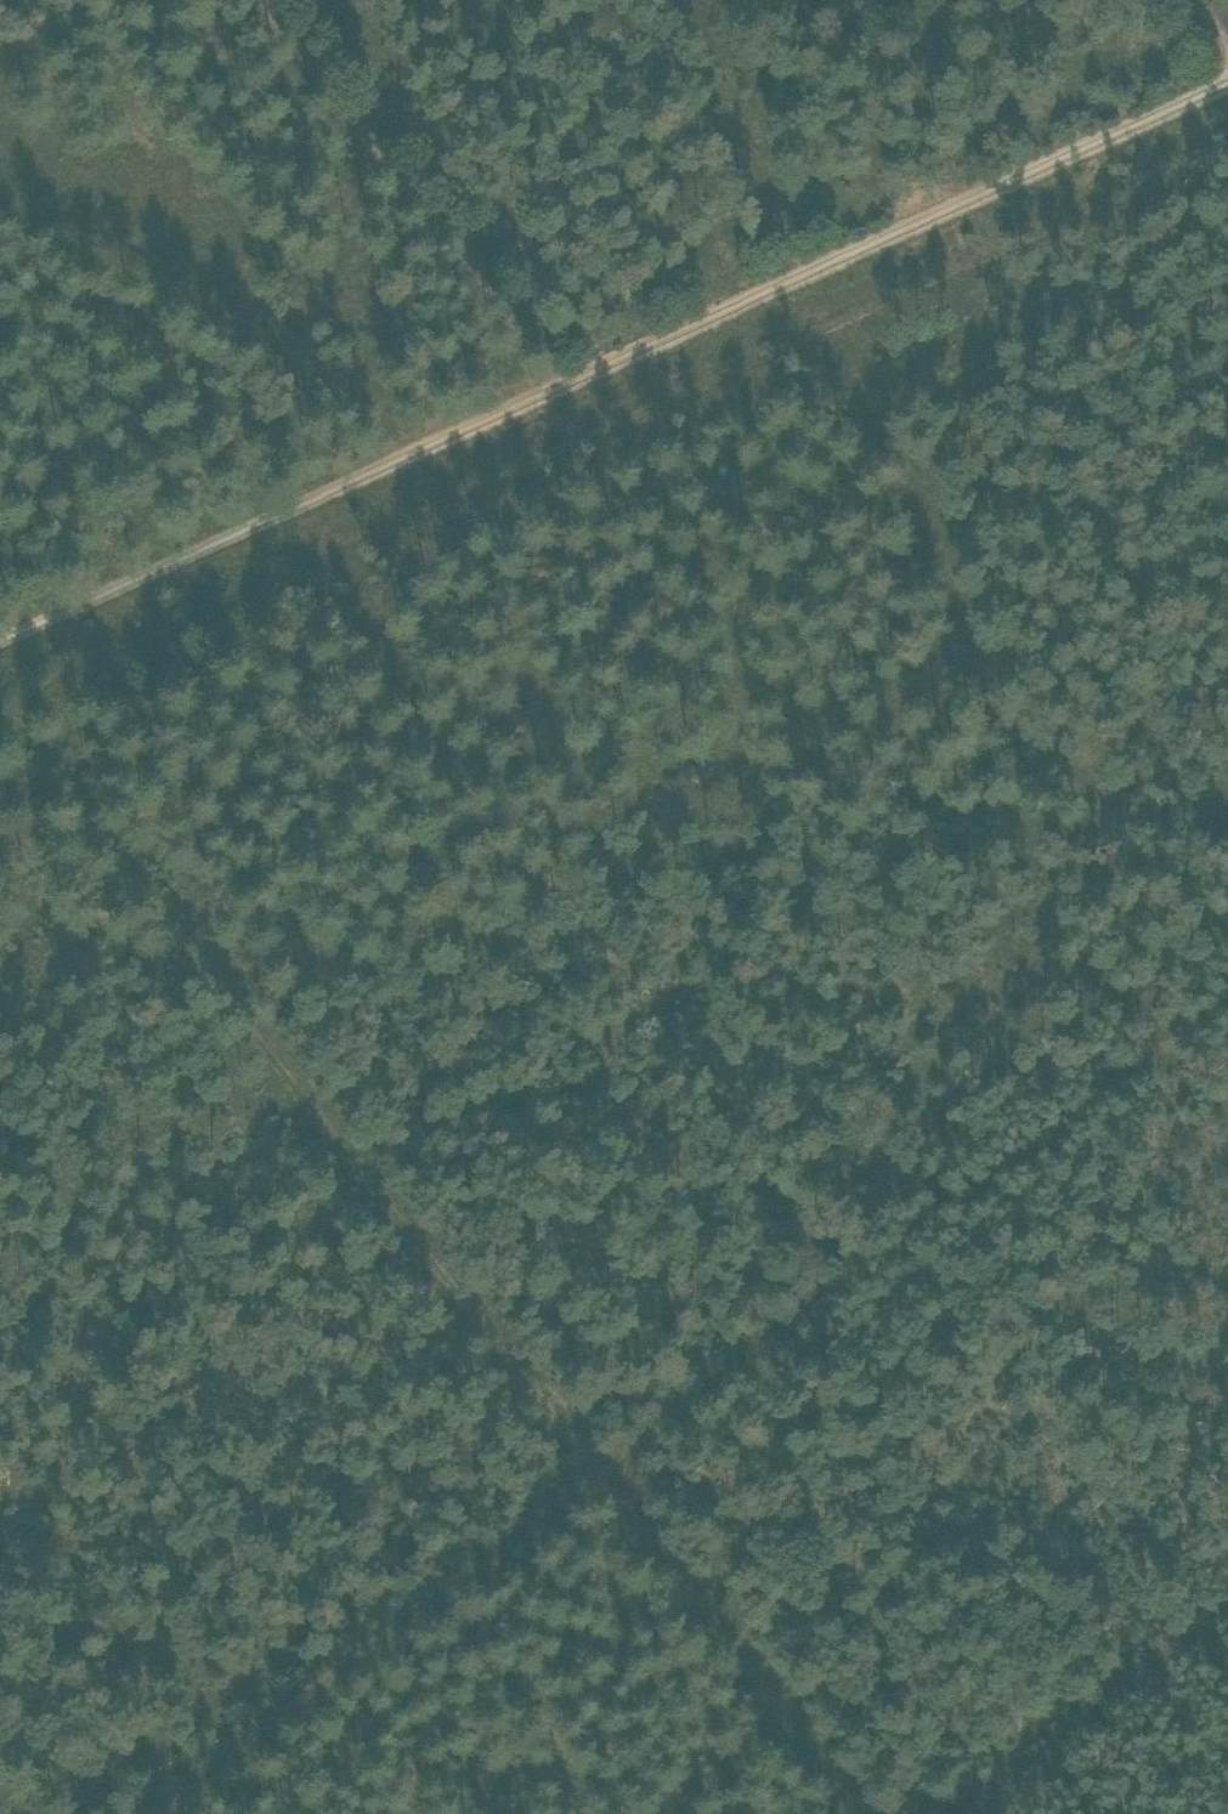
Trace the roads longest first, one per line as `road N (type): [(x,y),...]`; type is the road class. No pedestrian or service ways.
road 1 (track): [(5,708),(862,1813)]
road 2 (track): [(1227,154),(843,321),(5,708)]
road 3 (track): [(1227,1007),(161,1813)]

